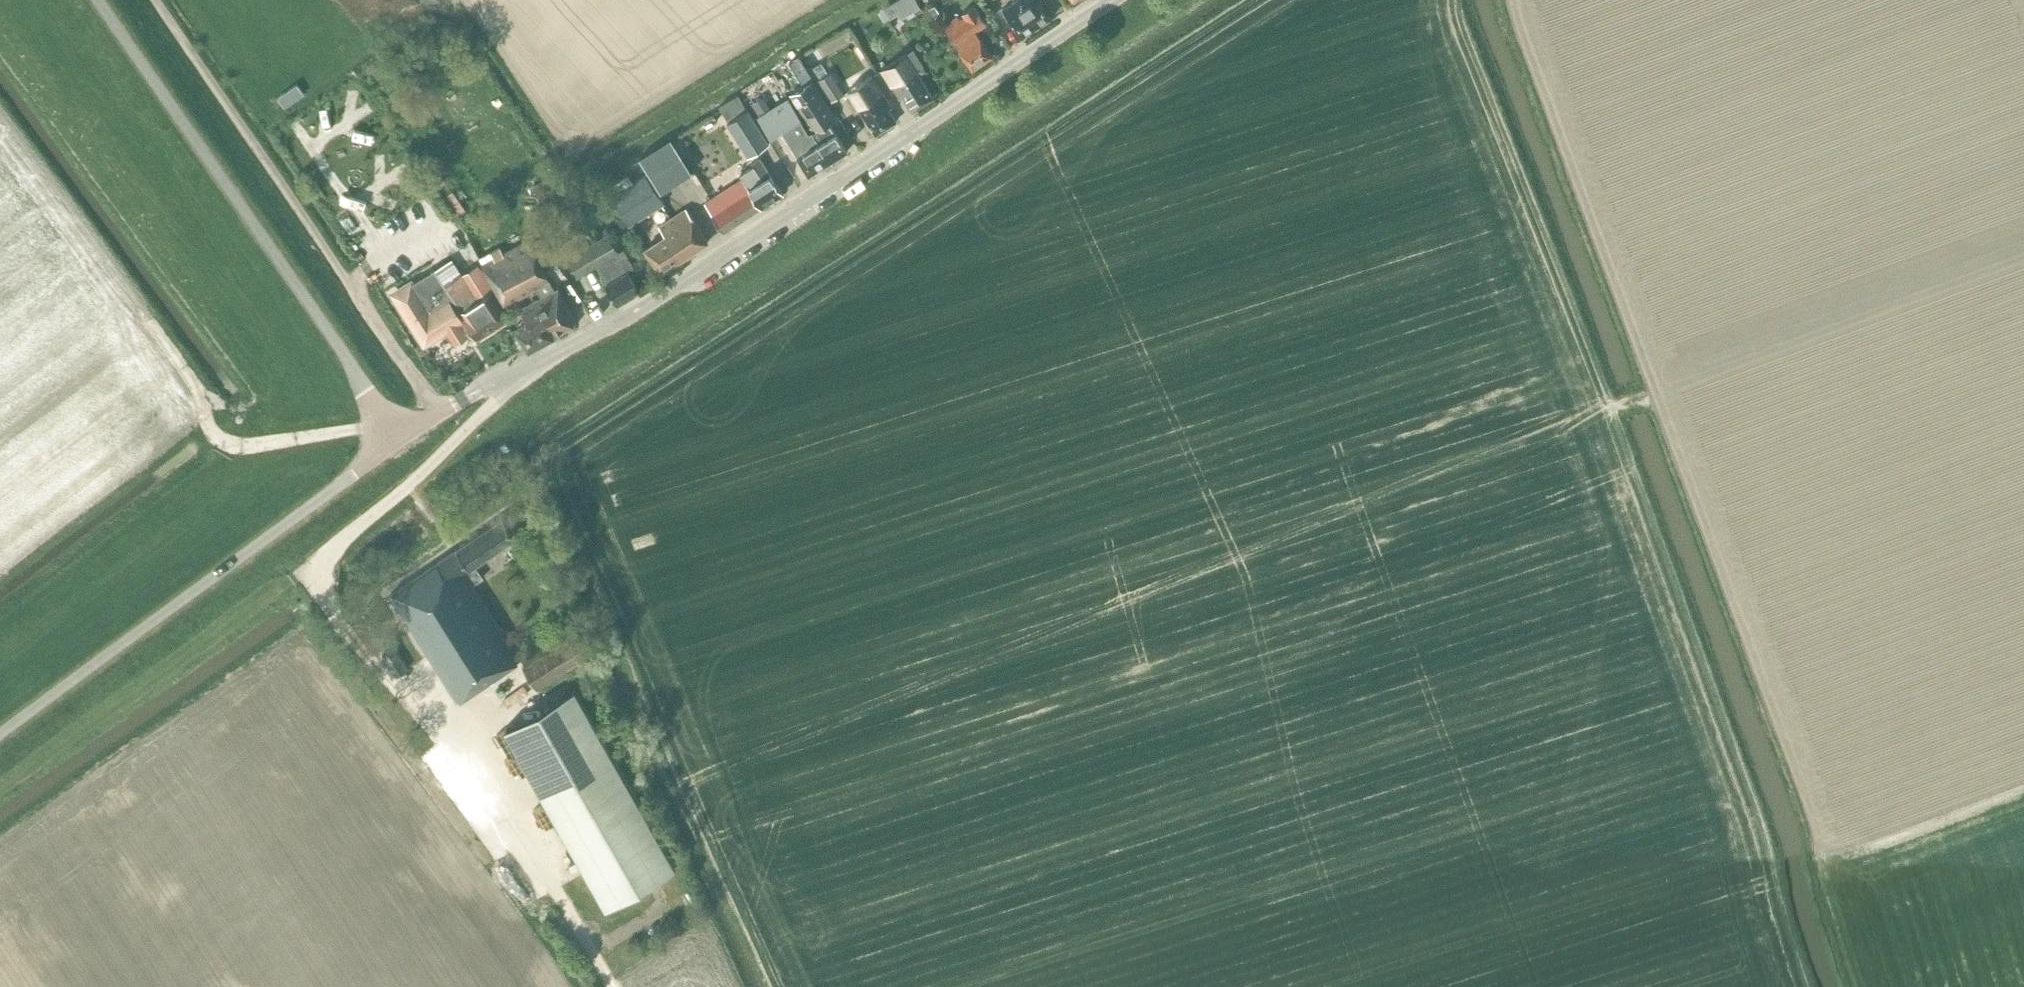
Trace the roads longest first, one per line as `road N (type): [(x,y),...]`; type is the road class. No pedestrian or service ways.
road 1 (unclassified): [(394,441),(595,333),(1111,0)]
road 2 (unclassified): [(394,441),(339,345),(99,0)]
road 3 (unclassified): [(0,734),(394,441)]

